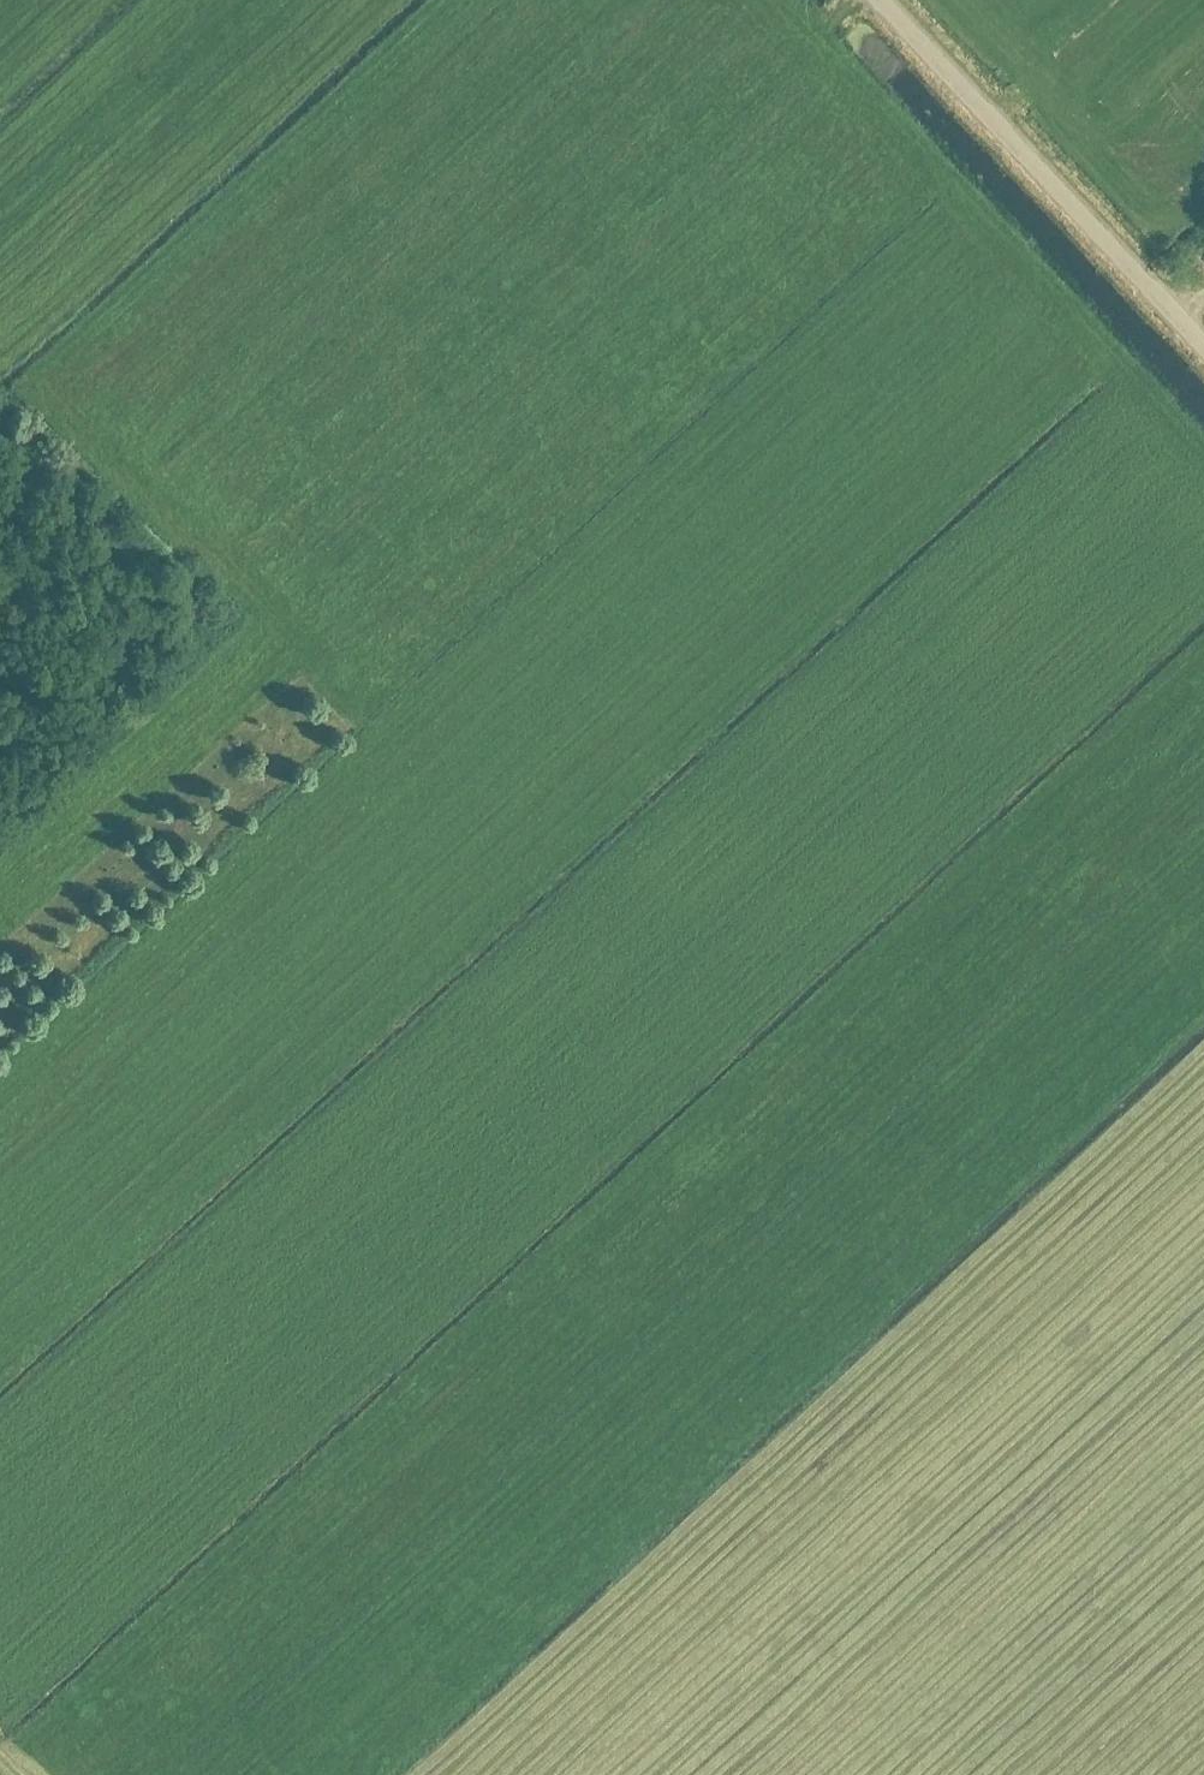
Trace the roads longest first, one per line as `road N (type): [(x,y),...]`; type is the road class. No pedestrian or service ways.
road 1 (unclassified): [(1203,343),(882,0)]

